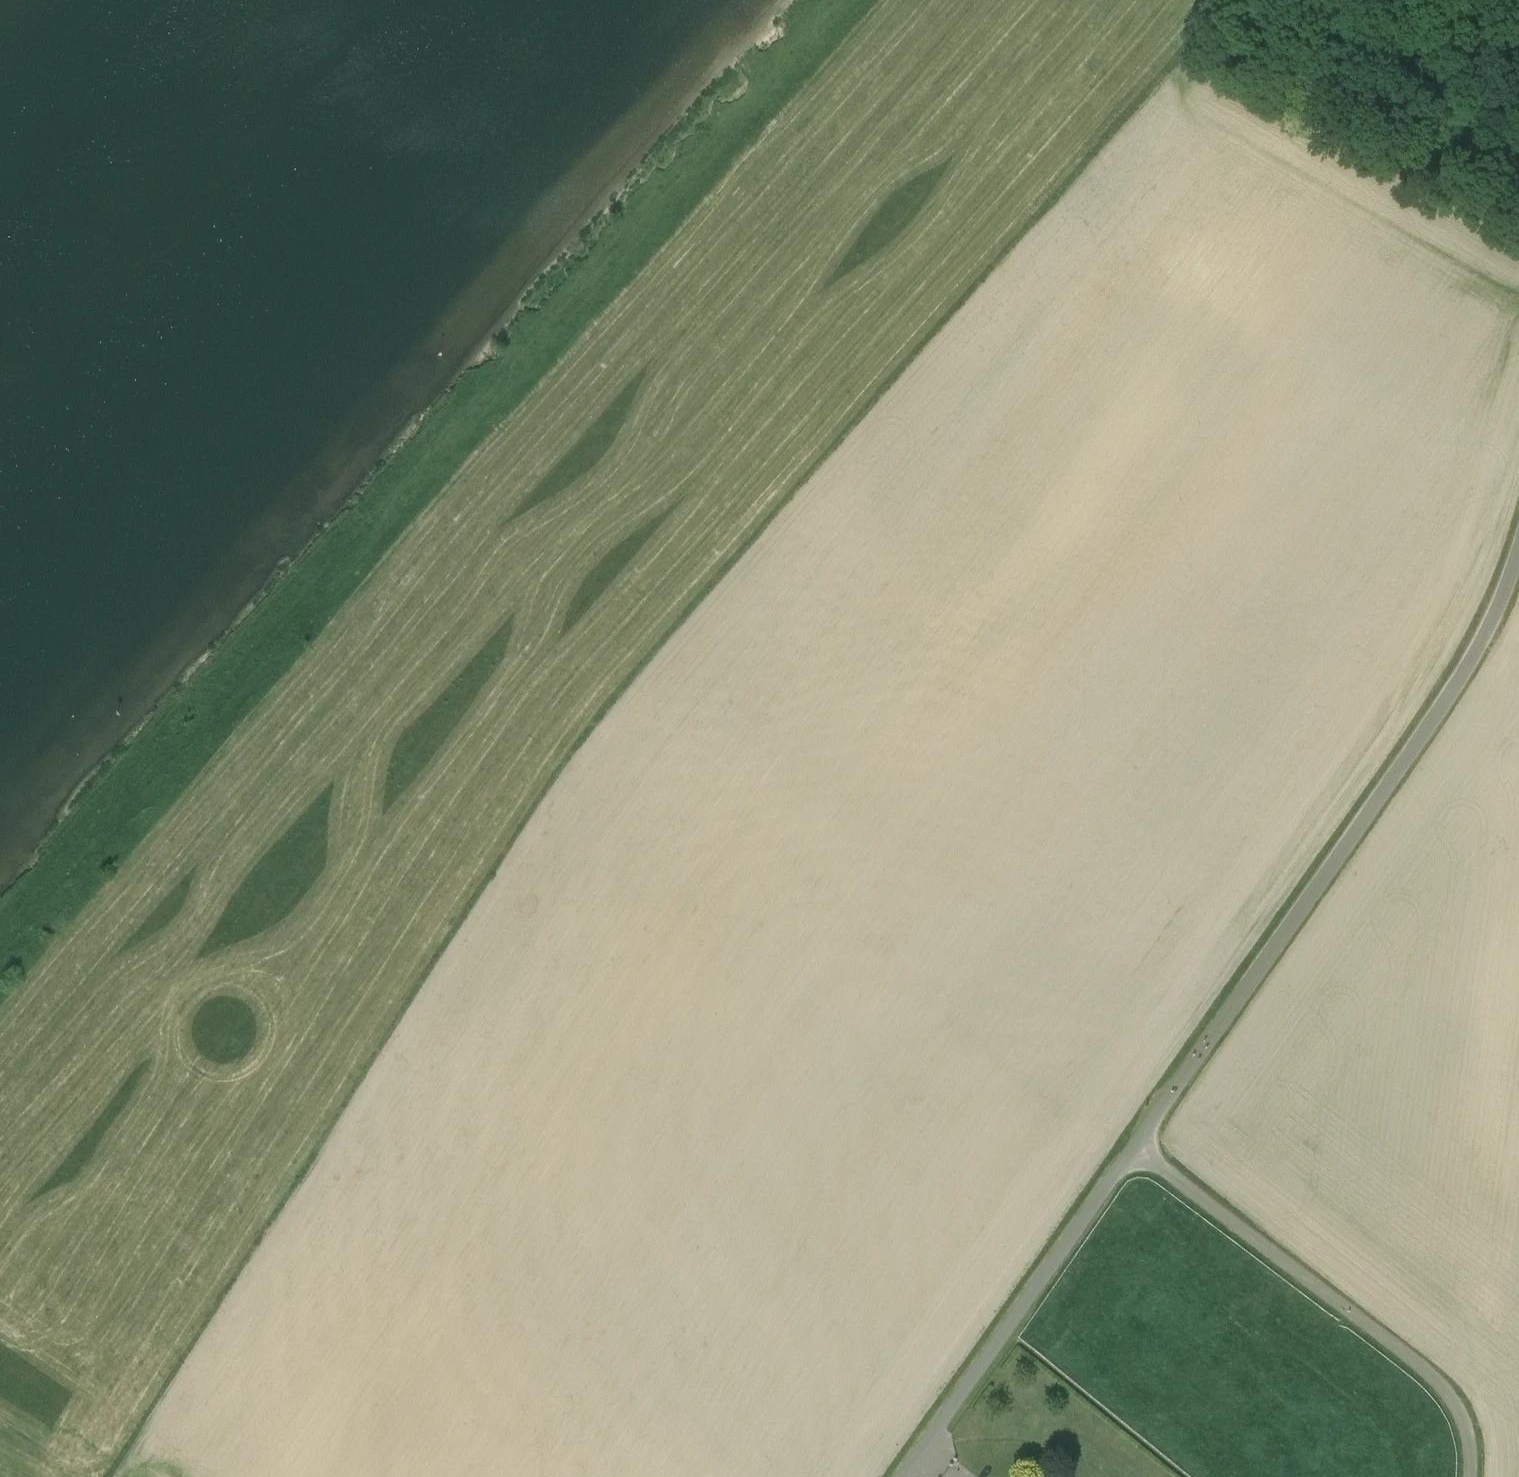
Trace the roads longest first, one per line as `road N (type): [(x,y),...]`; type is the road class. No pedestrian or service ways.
road 1 (unclassified): [(1134,1148),(1431,737),(1474,665),(1518,562)]
road 2 (residential): [(1471,1476),(1462,1421),(1426,1372),(1134,1148)]
road 3 (residential): [(905,1476),(1134,1148)]

